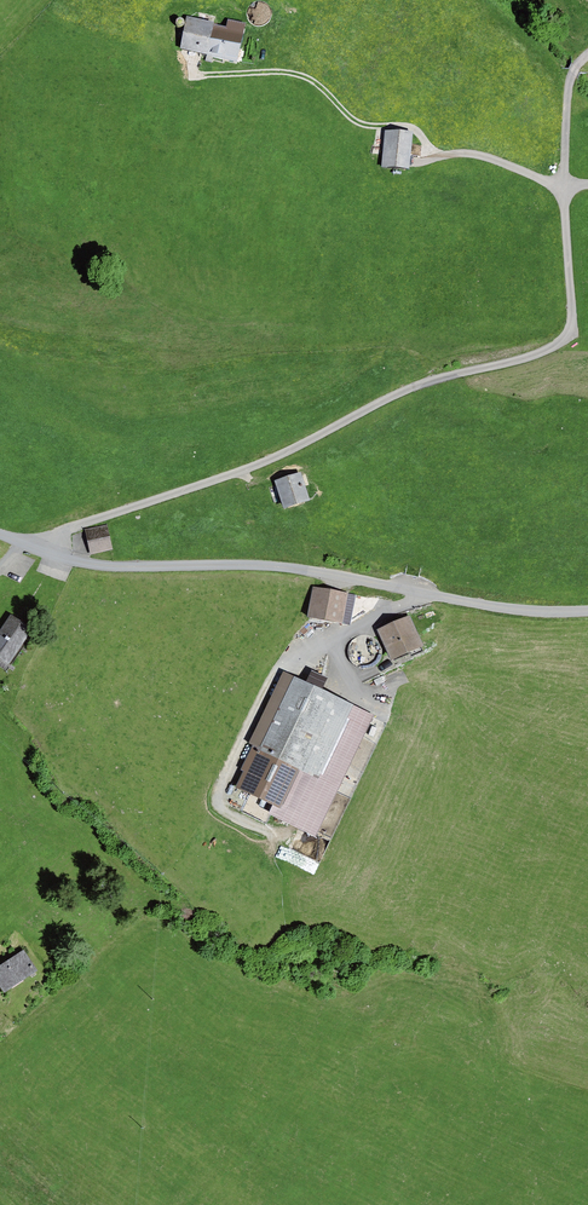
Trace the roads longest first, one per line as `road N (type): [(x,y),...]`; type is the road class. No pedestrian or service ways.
road 1 (unclassified): [(587,611),(518,610),(302,568),(98,564),(0,533)]
road 2 (track): [(436,157),(417,127),(363,125),(295,72),(199,75)]

